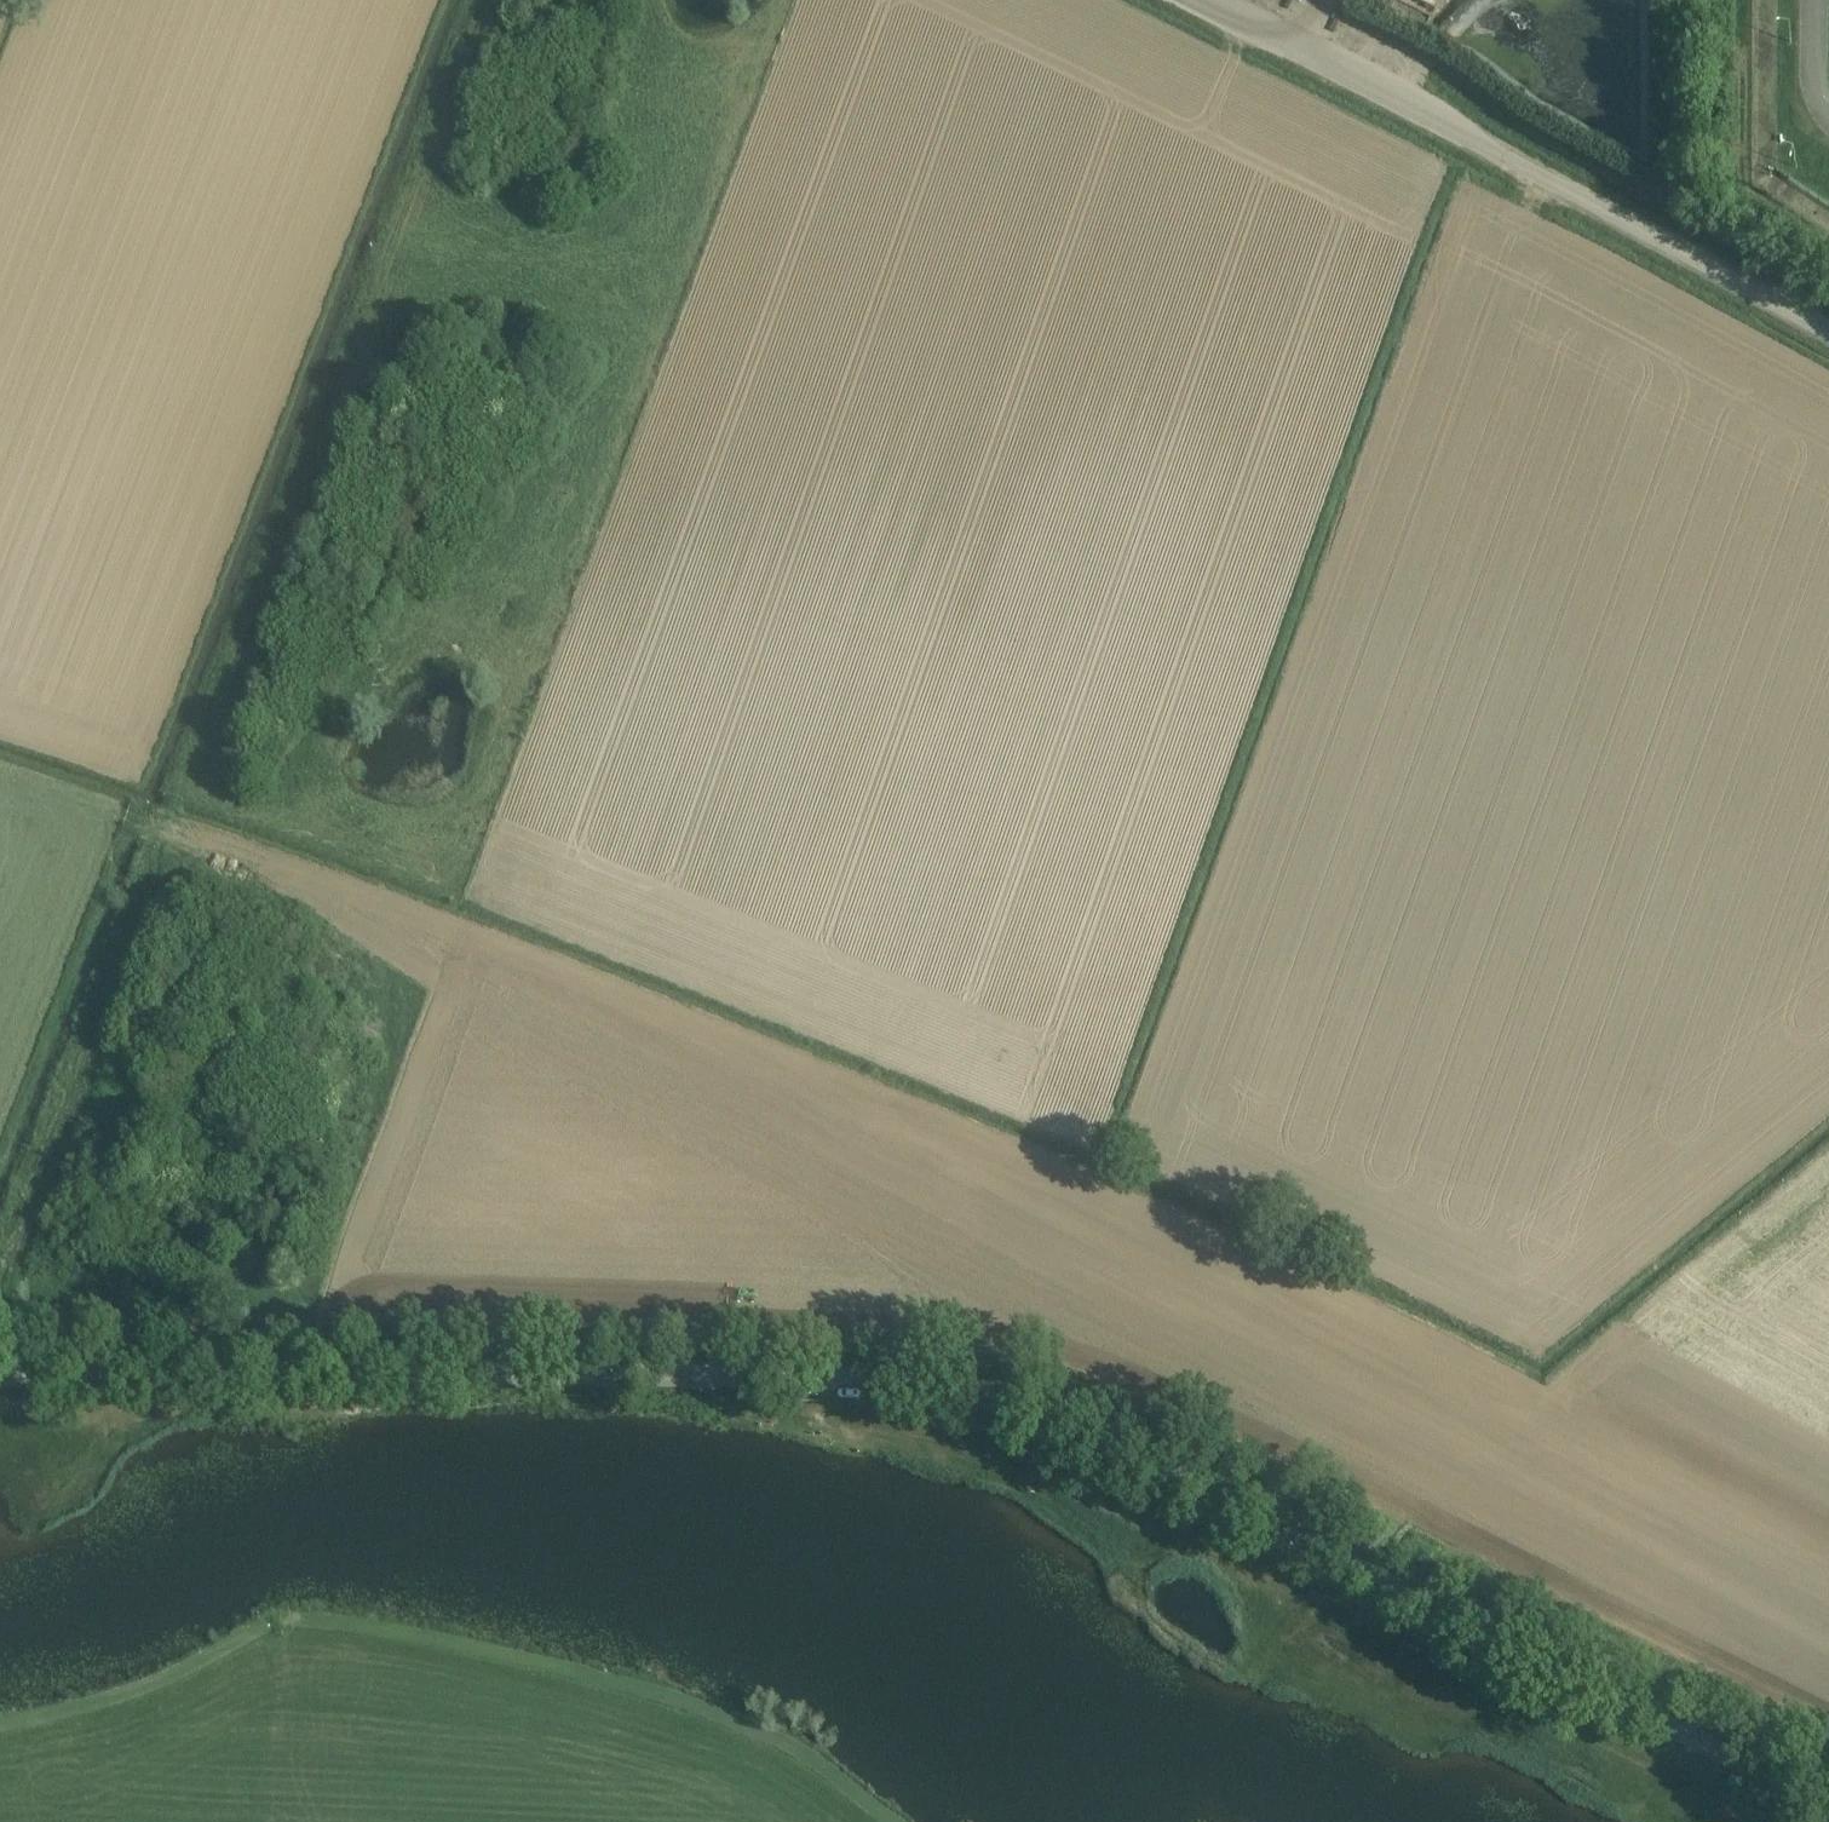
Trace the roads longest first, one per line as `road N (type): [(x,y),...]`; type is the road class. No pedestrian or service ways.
road 1 (tertiary): [(1828,1807),(1092,1439),(978,1392),(890,1376),(0,1369)]
road 2 (unclassified): [(1828,335),(1428,112),(1197,0)]

